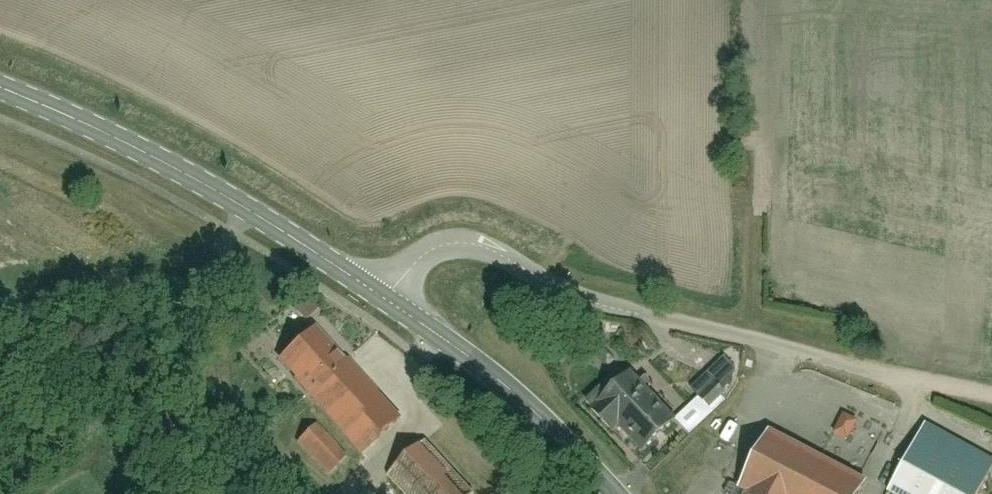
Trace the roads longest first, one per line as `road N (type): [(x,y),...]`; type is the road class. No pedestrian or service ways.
road 1 (unclassified): [(991,397),(617,309),(474,245),(422,256),(385,297)]
road 2 (secondary): [(385,297),(228,198),(0,88)]
road 3 (secondary): [(618,493),(506,385),(385,297)]

